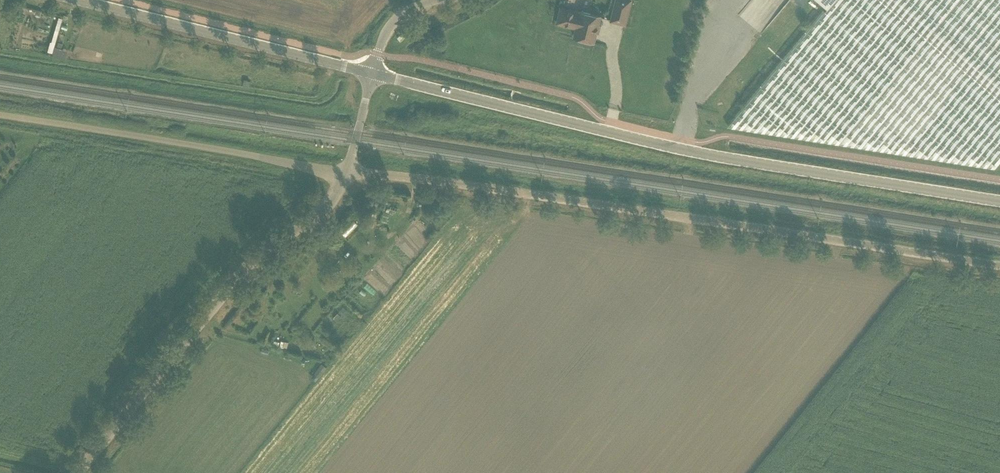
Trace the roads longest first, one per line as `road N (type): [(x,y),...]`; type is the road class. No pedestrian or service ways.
road 1 (unclassified): [(999,266),(346,174)]
road 2 (tertiary): [(999,201),(708,155),(372,74)]
road 3 (unclassified): [(76,472),(263,247),(326,206),(346,174)]
road 4 (unclassified): [(346,174),(0,115)]
road 5 (tertiary): [(372,74),(73,0)]

